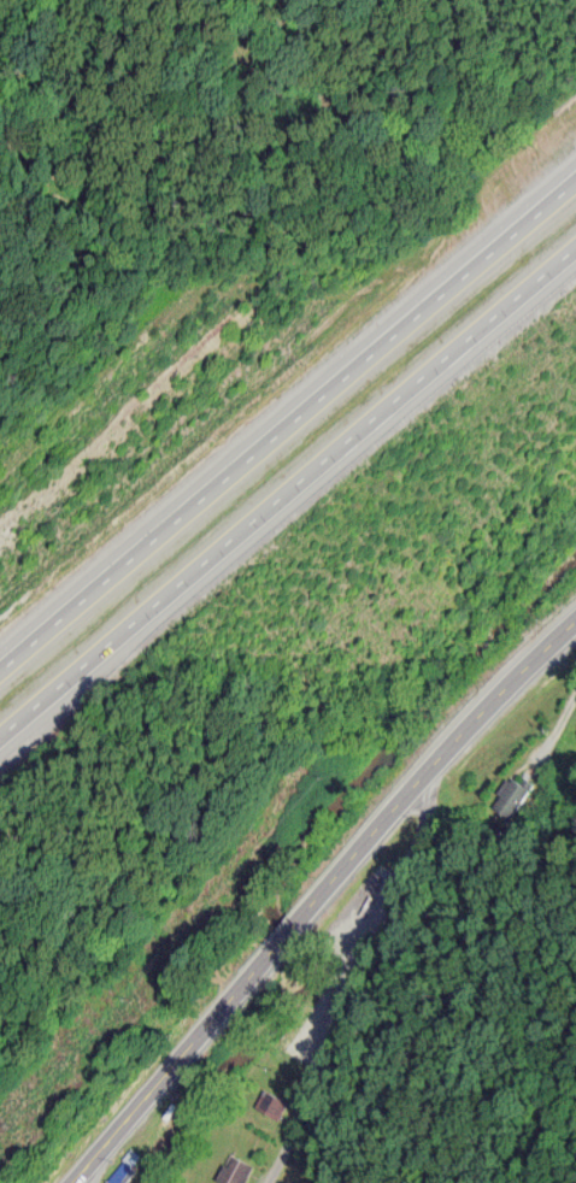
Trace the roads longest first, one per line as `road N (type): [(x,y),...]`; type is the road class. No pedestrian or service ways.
road 1 (primary): [(68,1182),(362,843),(575,619)]
road 2 (motorway): [(0,739),(575,246)]
road 3 (motorway): [(575,177),(0,669)]
road 4 (residential): [(268,1182),(318,1028),(362,843)]

